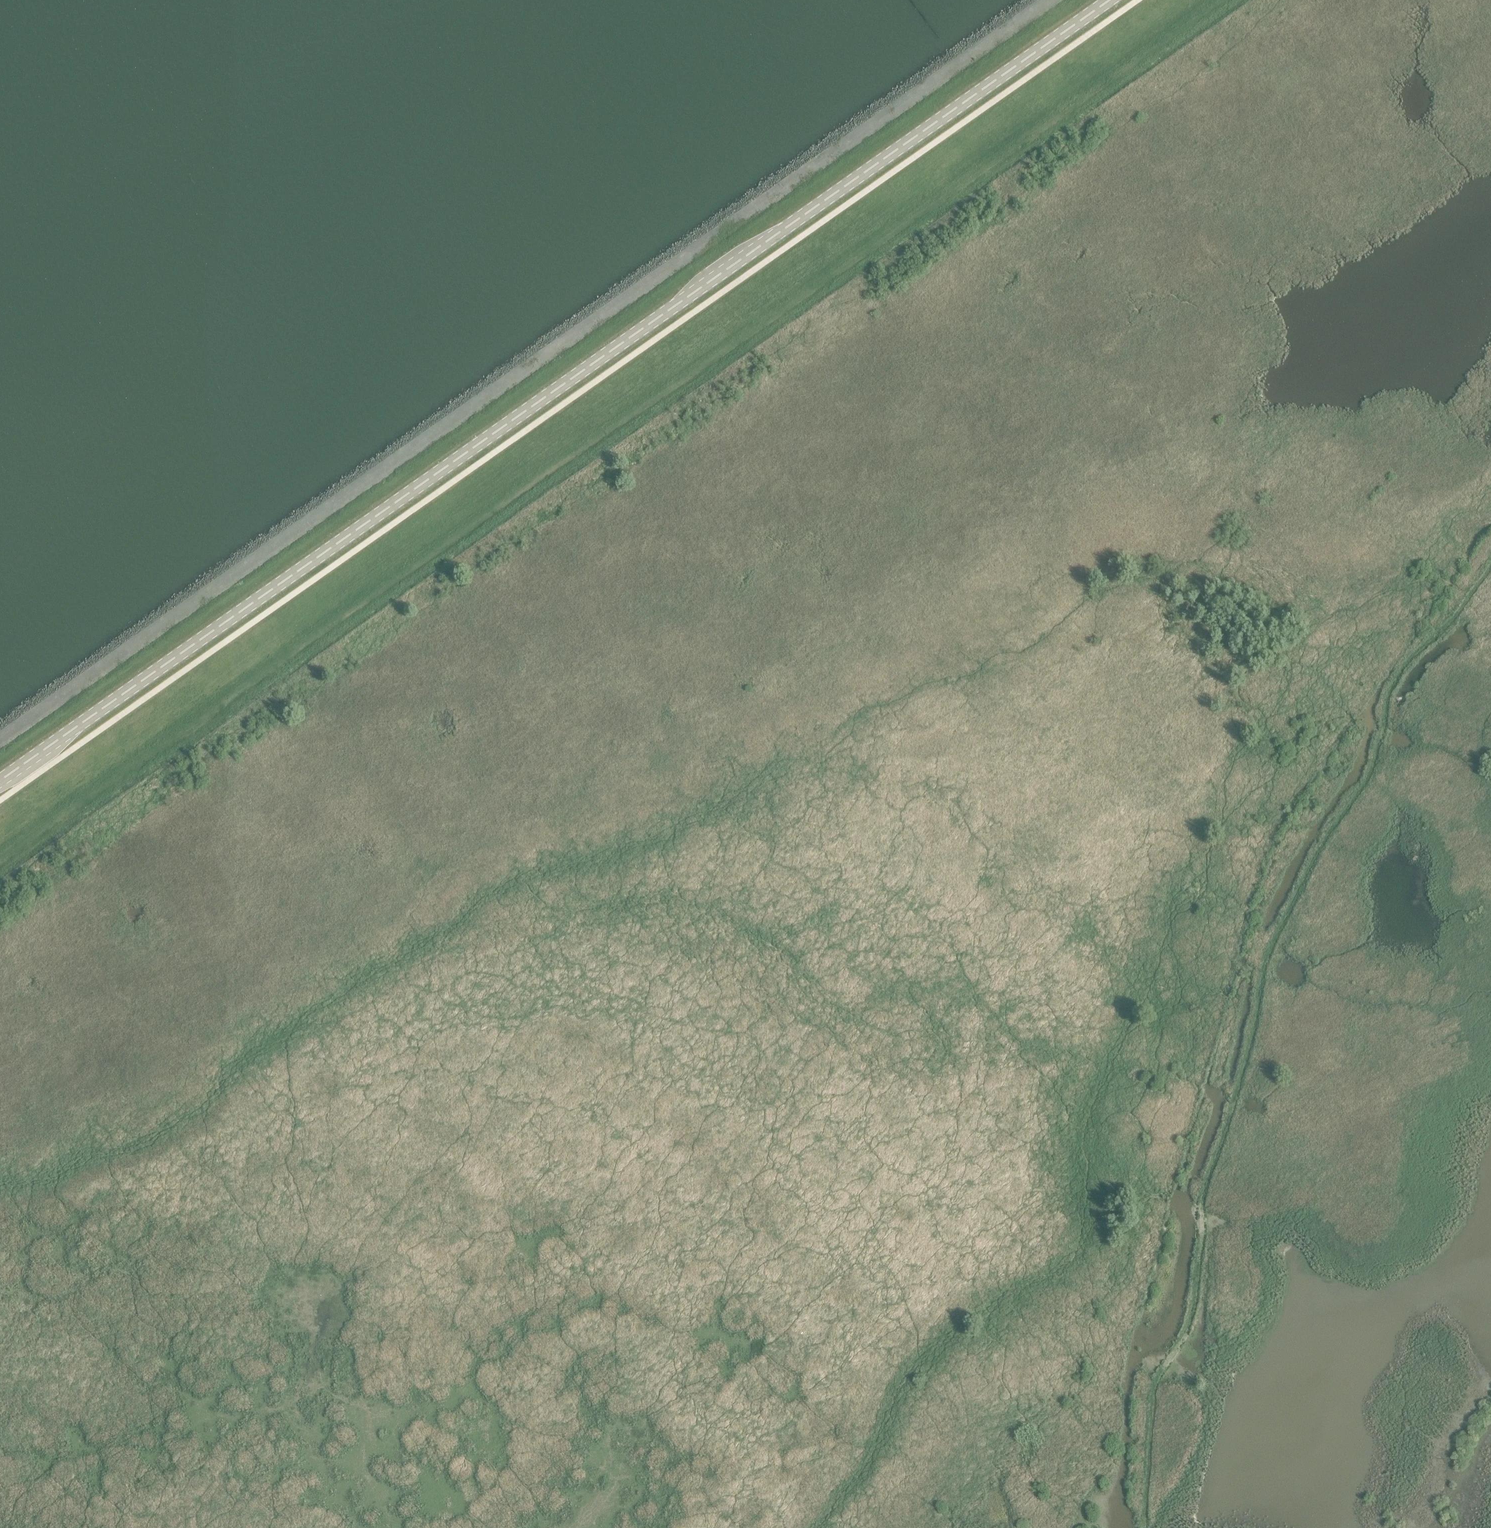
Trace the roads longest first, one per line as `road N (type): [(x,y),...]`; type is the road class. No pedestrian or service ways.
road 1 (secondary): [(0,787),(1123,0)]

